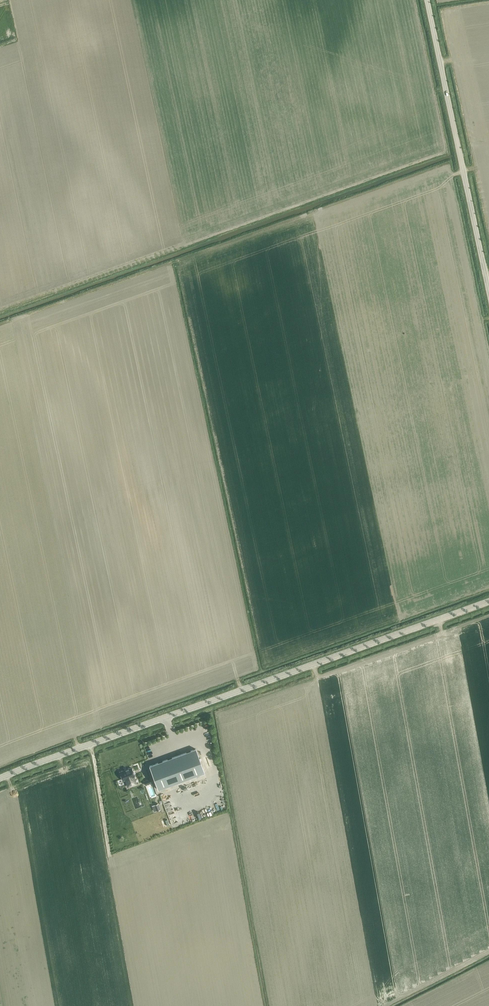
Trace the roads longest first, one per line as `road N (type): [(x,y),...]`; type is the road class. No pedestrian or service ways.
road 1 (tertiary): [(0,778),(488,601)]
road 2 (unclassified): [(488,293),(426,0)]

